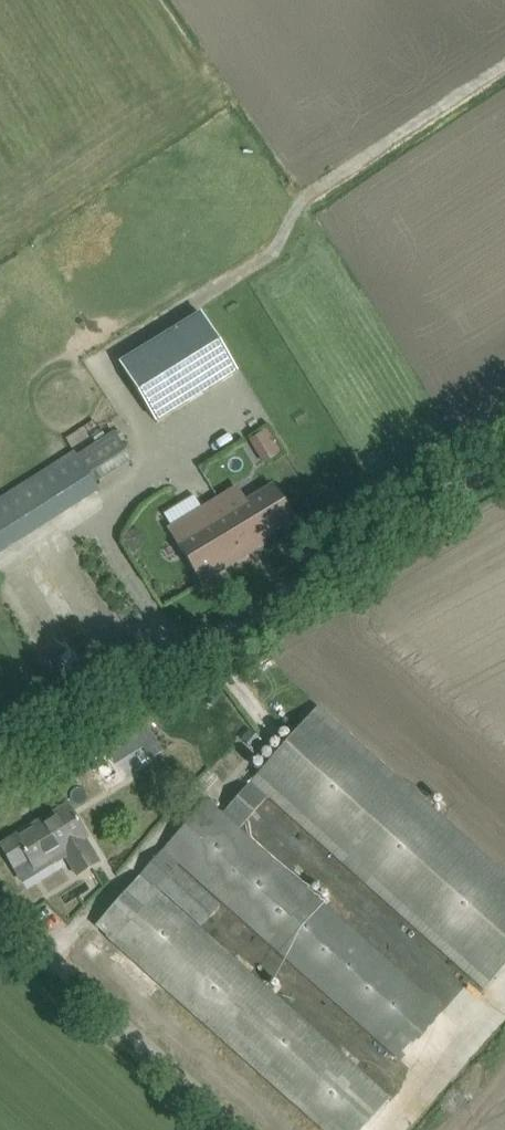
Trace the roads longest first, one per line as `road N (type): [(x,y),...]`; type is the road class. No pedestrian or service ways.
road 1 (unclassified): [(0,782),(504,464)]
road 2 (track): [(504,72),(306,208),(279,260),(99,368)]
road 3 (unclassified): [(0,924),(235,1129)]

